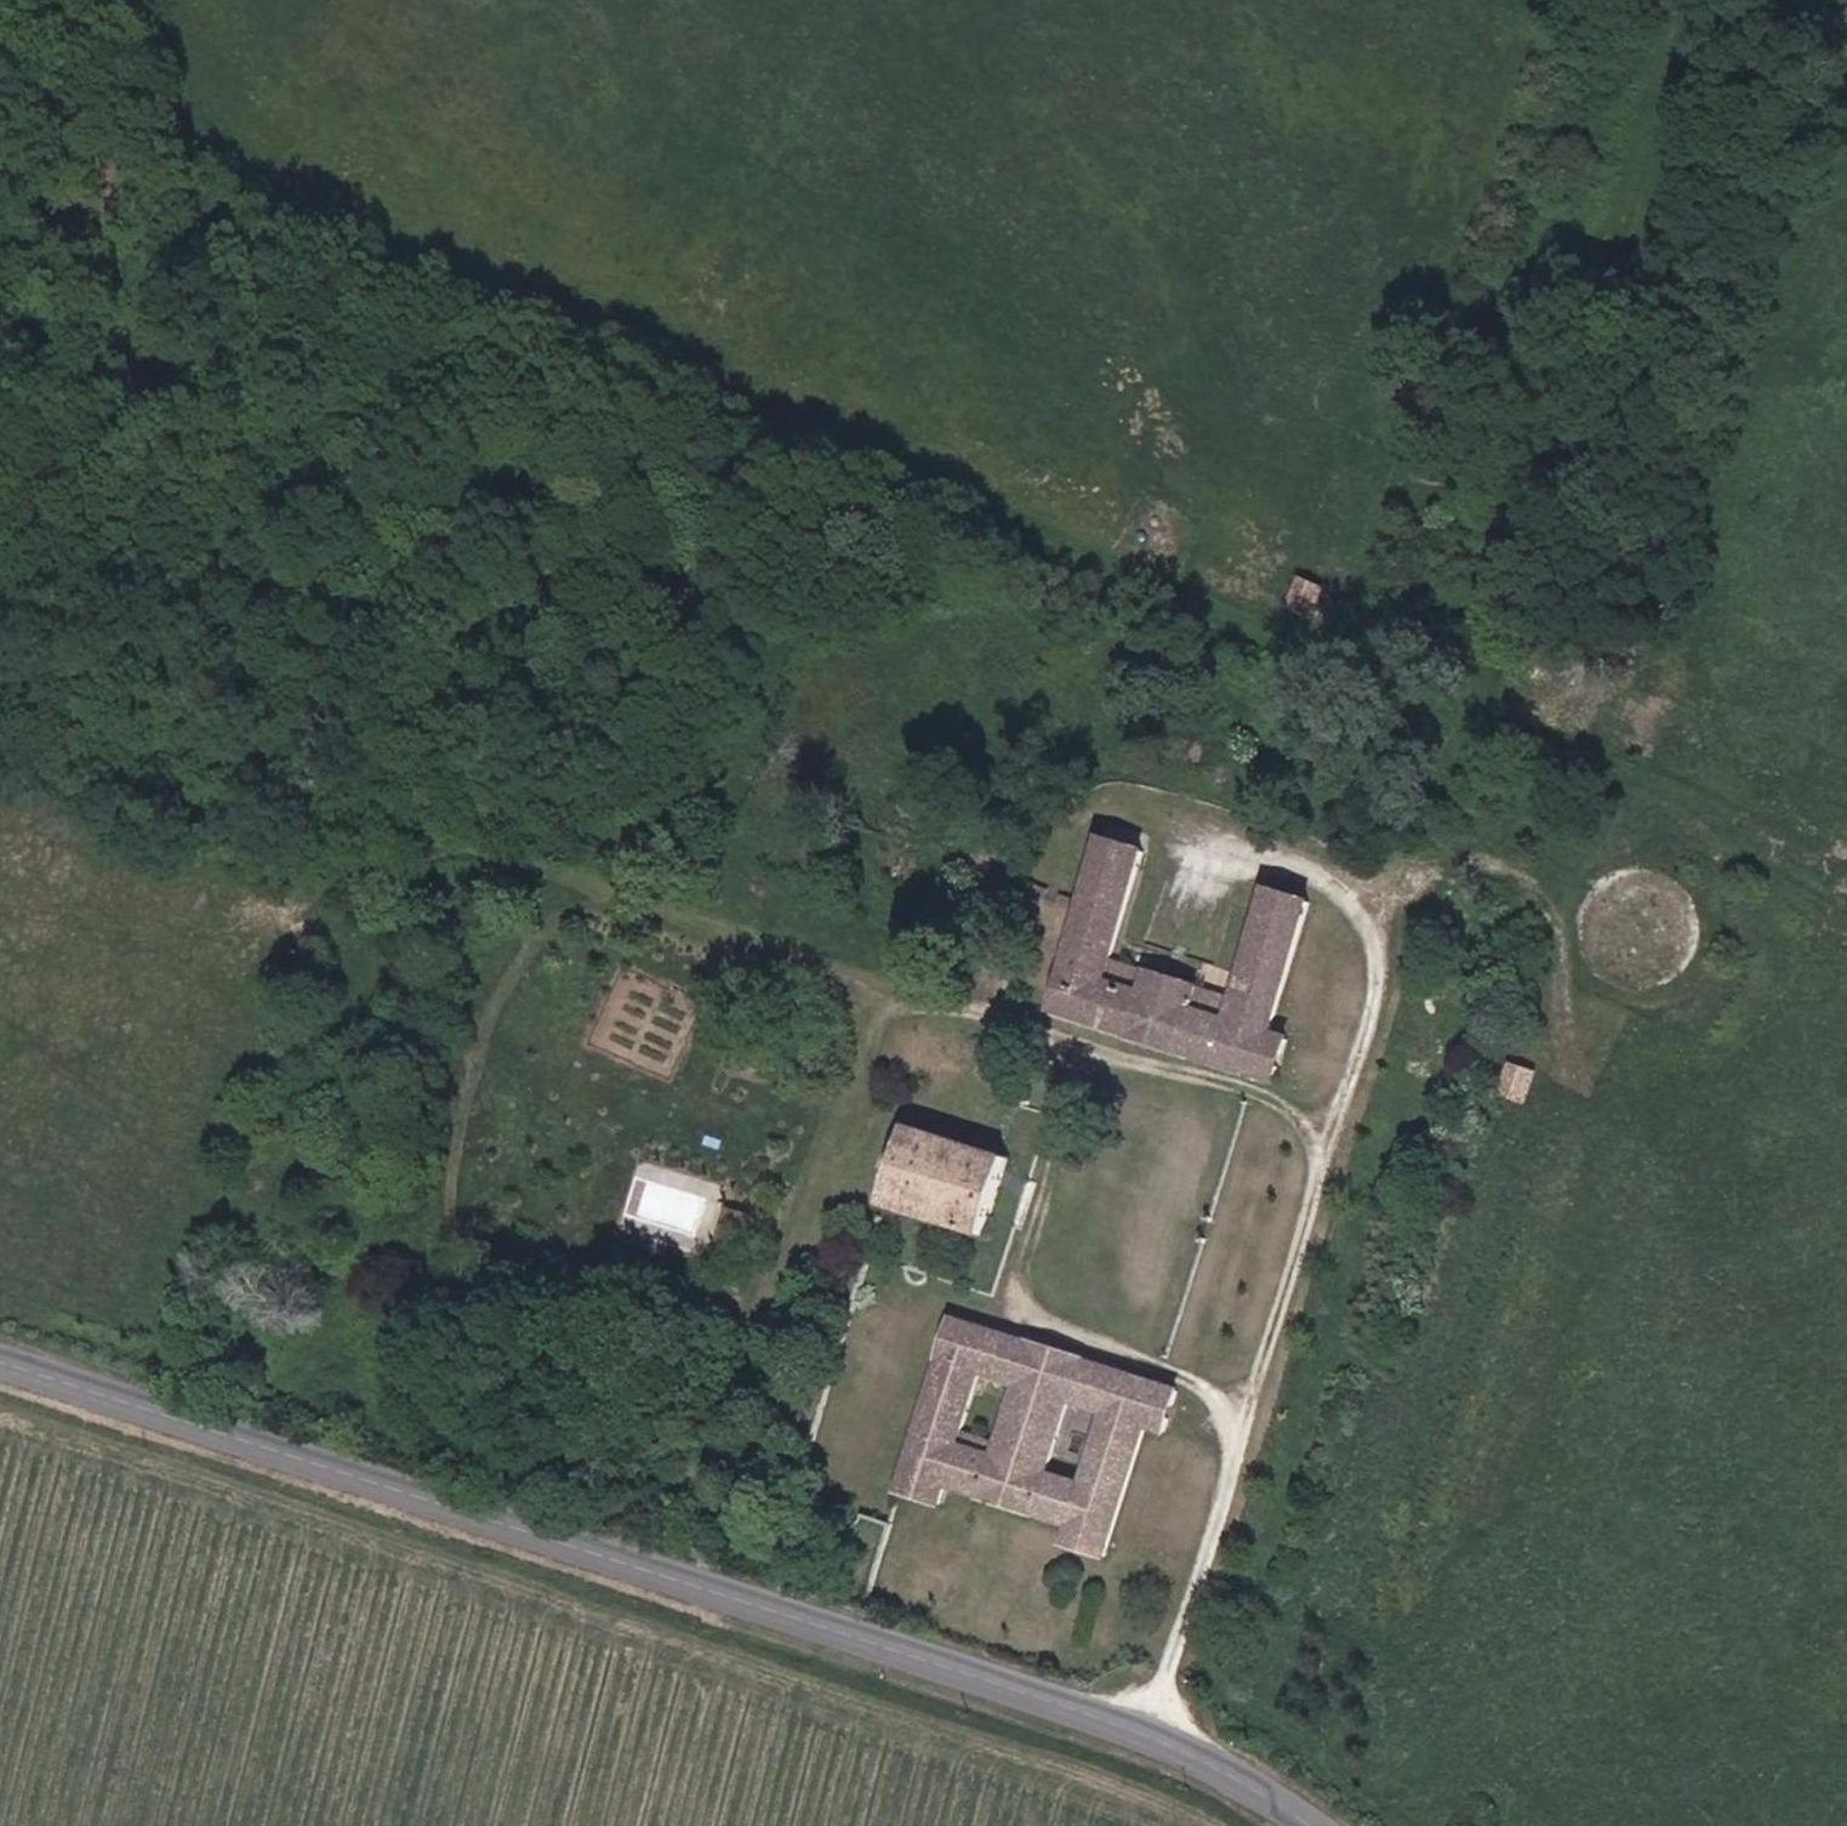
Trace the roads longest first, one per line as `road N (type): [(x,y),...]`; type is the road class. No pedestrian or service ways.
road 1 (secondary): [(1314,1825),(1148,1735),(0,1361)]

